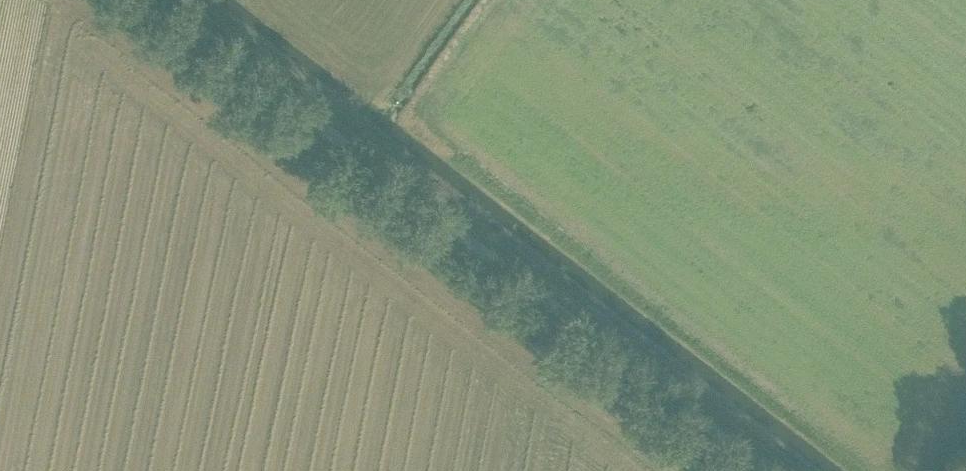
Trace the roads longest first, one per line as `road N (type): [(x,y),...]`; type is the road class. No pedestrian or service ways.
road 1 (unclassified): [(768,470),(159,0)]

